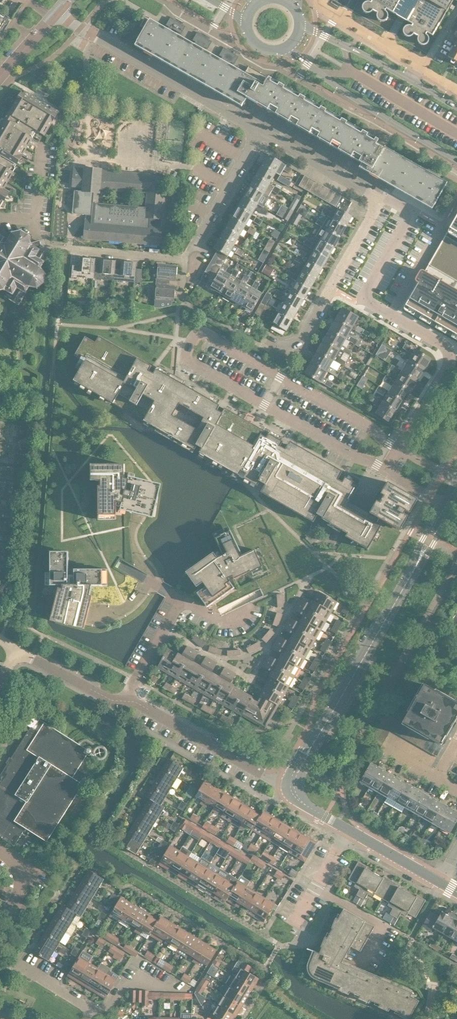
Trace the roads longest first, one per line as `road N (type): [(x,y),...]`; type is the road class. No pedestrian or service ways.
road 1 (tertiary): [(293,783),(456,496)]
road 2 (residential): [(260,133),(56,12)]
road 3 (residential): [(443,346),(365,299),(410,218),(389,200),(379,203)]
road 4 (tertiary): [(287,49),(456,160)]
road 5 (residential): [(293,783),(278,784),(127,700)]
road 6 (residential): [(271,341),(299,338),(379,203)]
road 7 (residential): [(185,260),(260,133)]
road 8 (residential): [(379,203),(260,133)]
road 9 (tertiary): [(414,83),(302,27)]
road 10 (residential): [(127,700),(106,697),(20,651)]

